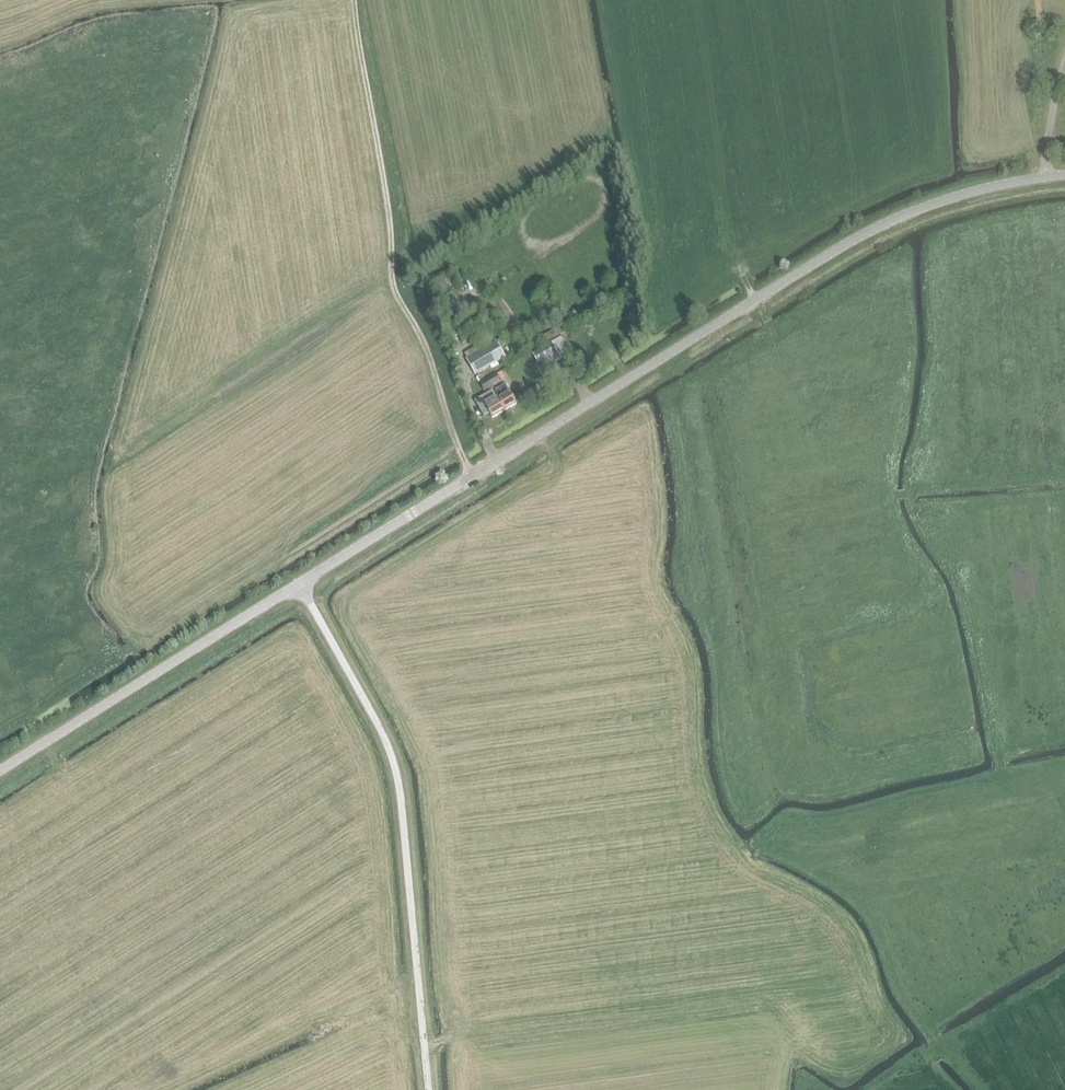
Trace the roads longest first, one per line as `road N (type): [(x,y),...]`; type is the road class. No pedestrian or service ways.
road 1 (tertiary): [(299,583),(860,235),(976,190),(1064,174)]
road 2 (unclassified): [(426,1089),(391,752),(299,583)]
road 3 (track): [(355,0),(394,201),(397,283),(431,342),(472,477)]
road 4 (tertiary): [(0,769),(299,583)]

